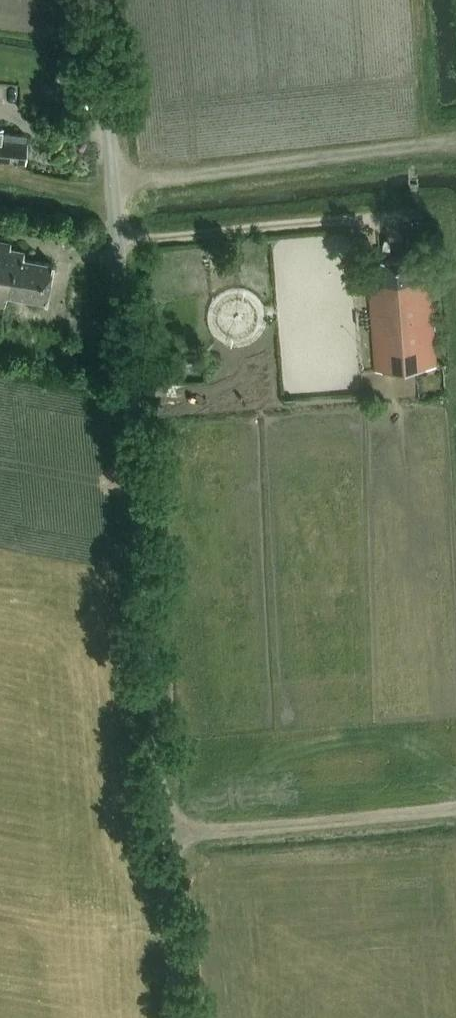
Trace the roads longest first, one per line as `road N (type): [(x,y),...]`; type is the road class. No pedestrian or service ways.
road 1 (unclassified): [(179,1017),(96,0)]
road 2 (track): [(110,184),(425,146)]
road 3 (track): [(116,245),(423,214)]
road 4 (track): [(165,835),(455,809)]

